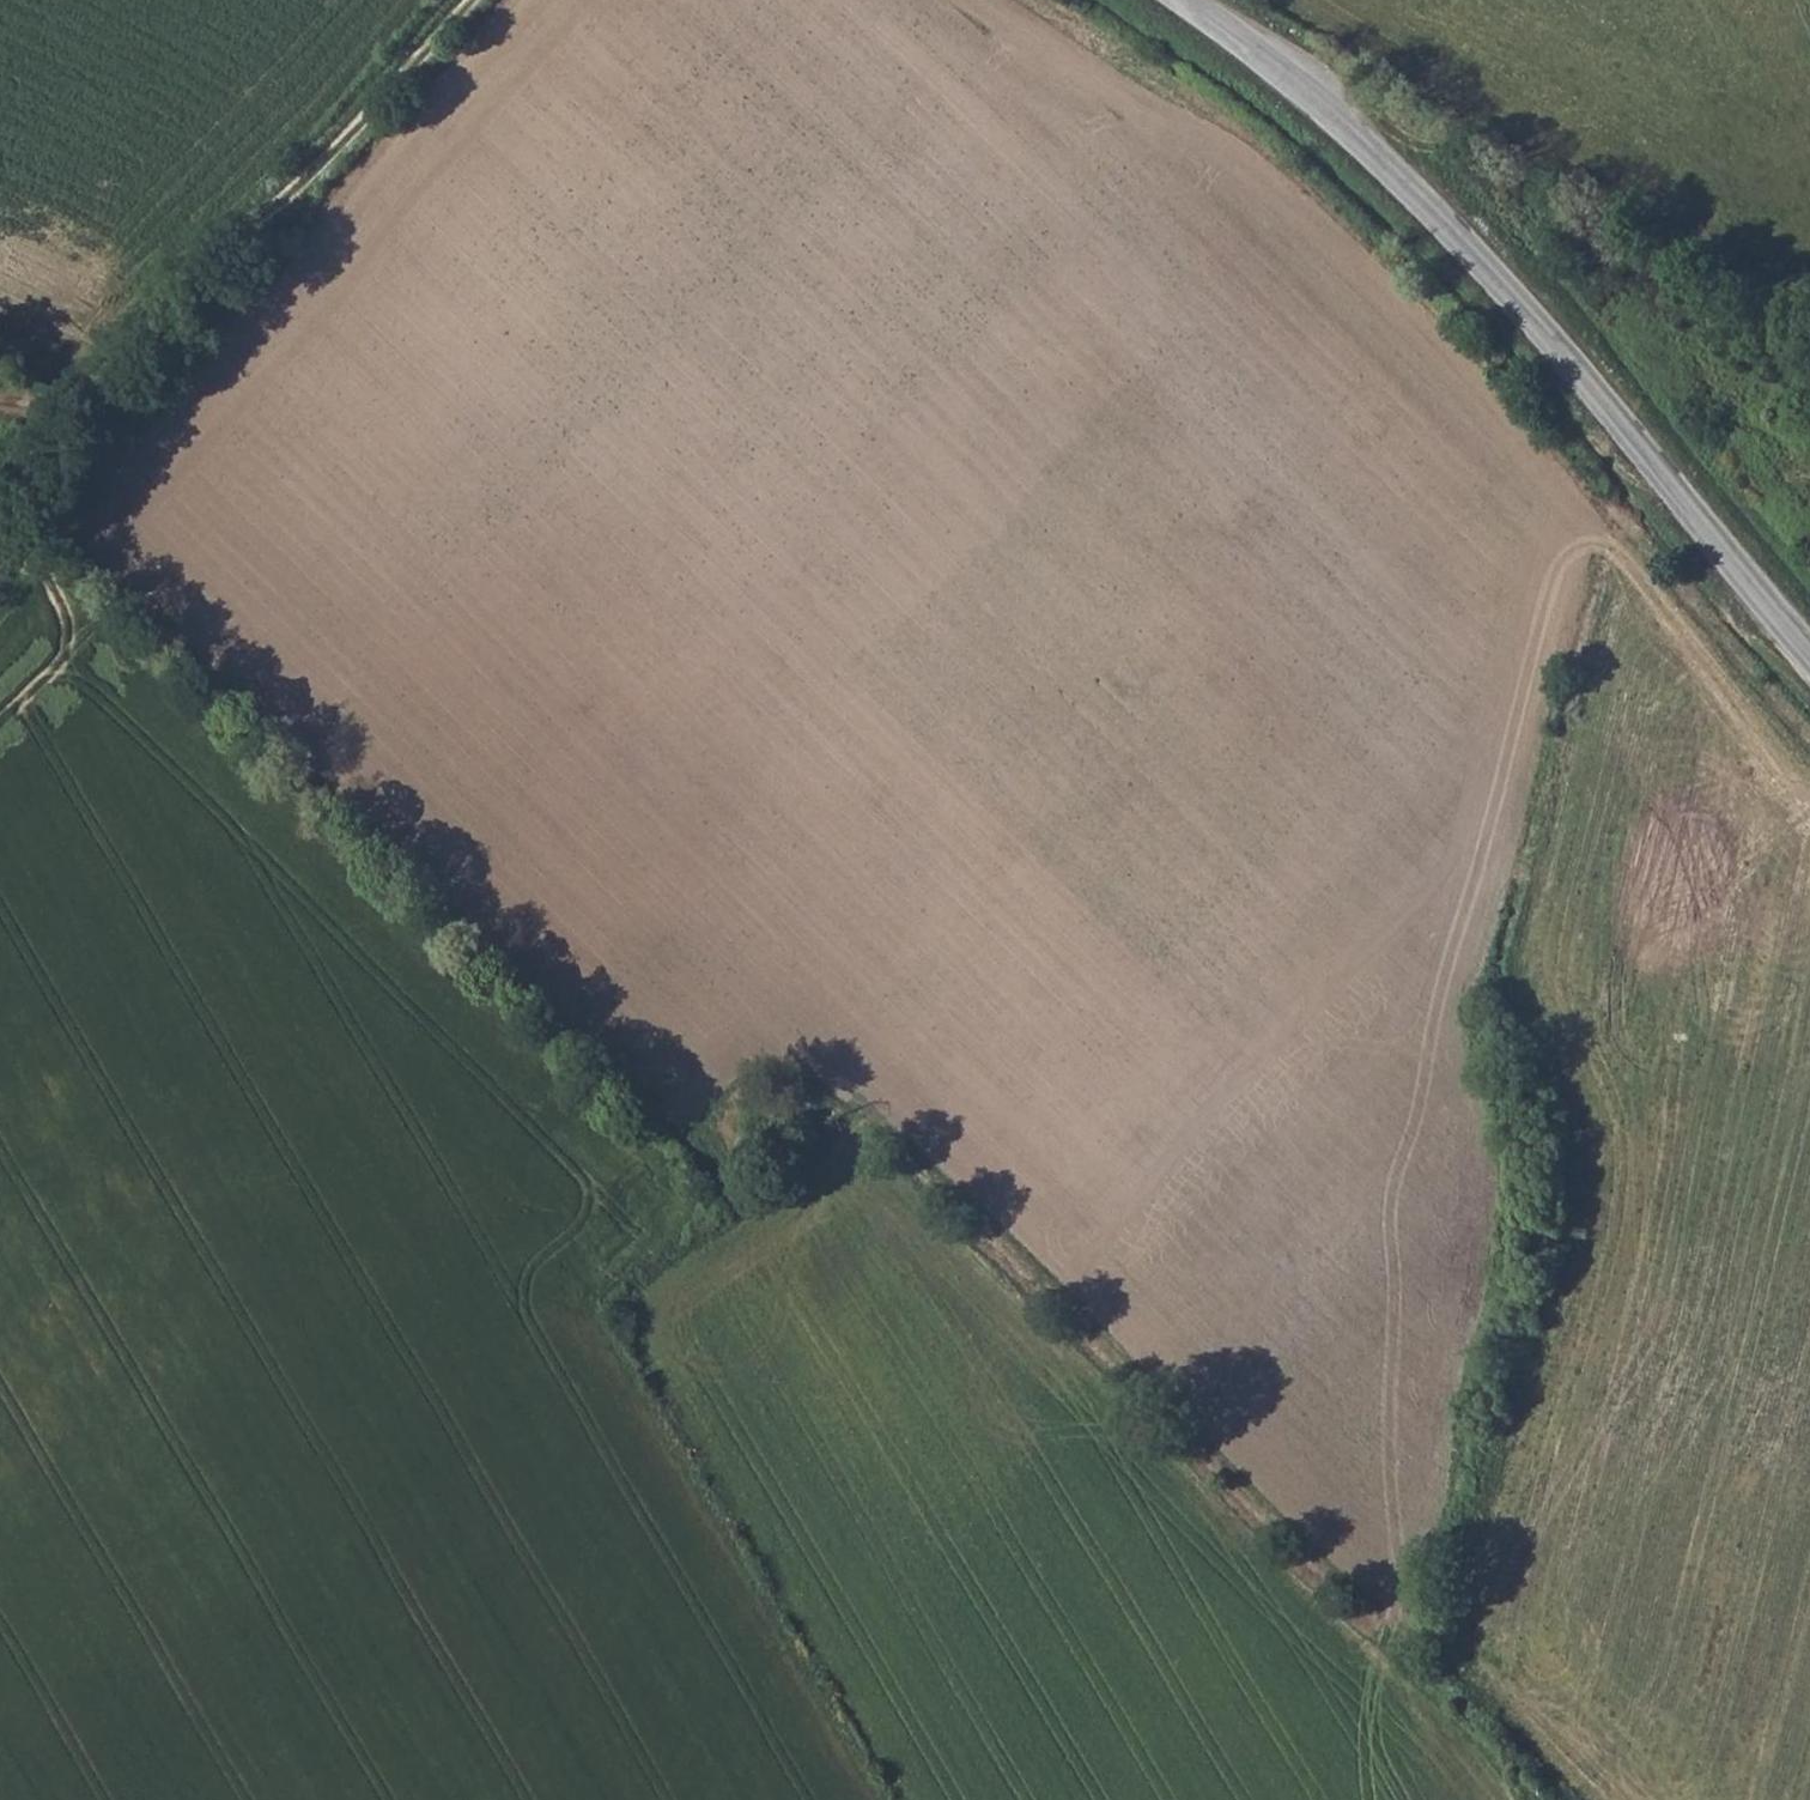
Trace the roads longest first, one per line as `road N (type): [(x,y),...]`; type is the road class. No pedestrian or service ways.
road 1 (unclassified): [(1180,0),(1279,72),(1437,209),(1809,655)]
road 2 (track): [(476,0),(305,192),(237,239),(0,487)]

